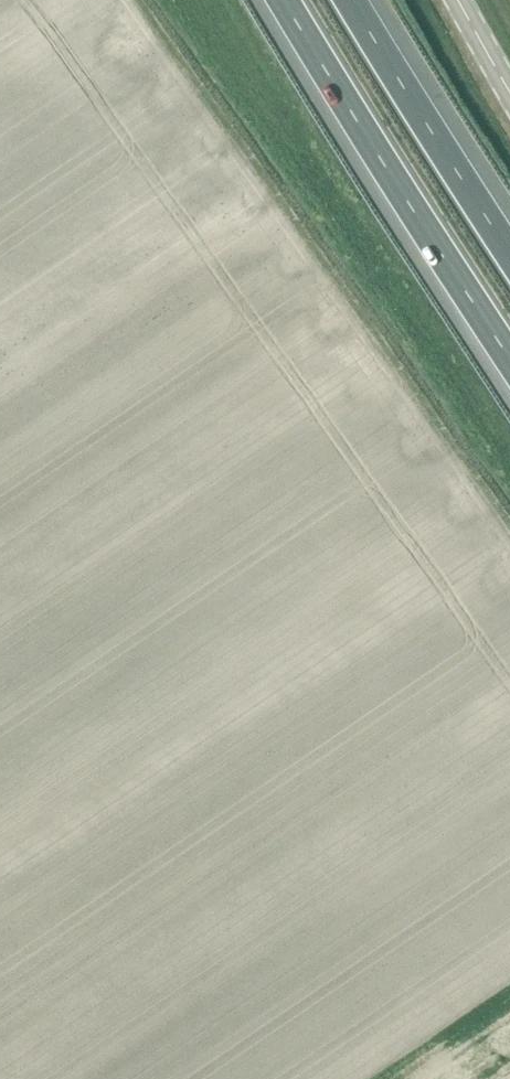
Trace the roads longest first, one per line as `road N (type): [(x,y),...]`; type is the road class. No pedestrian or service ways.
road 1 (motorway): [(285,0),(509,358)]
road 2 (motorway): [(509,251),(353,0)]

